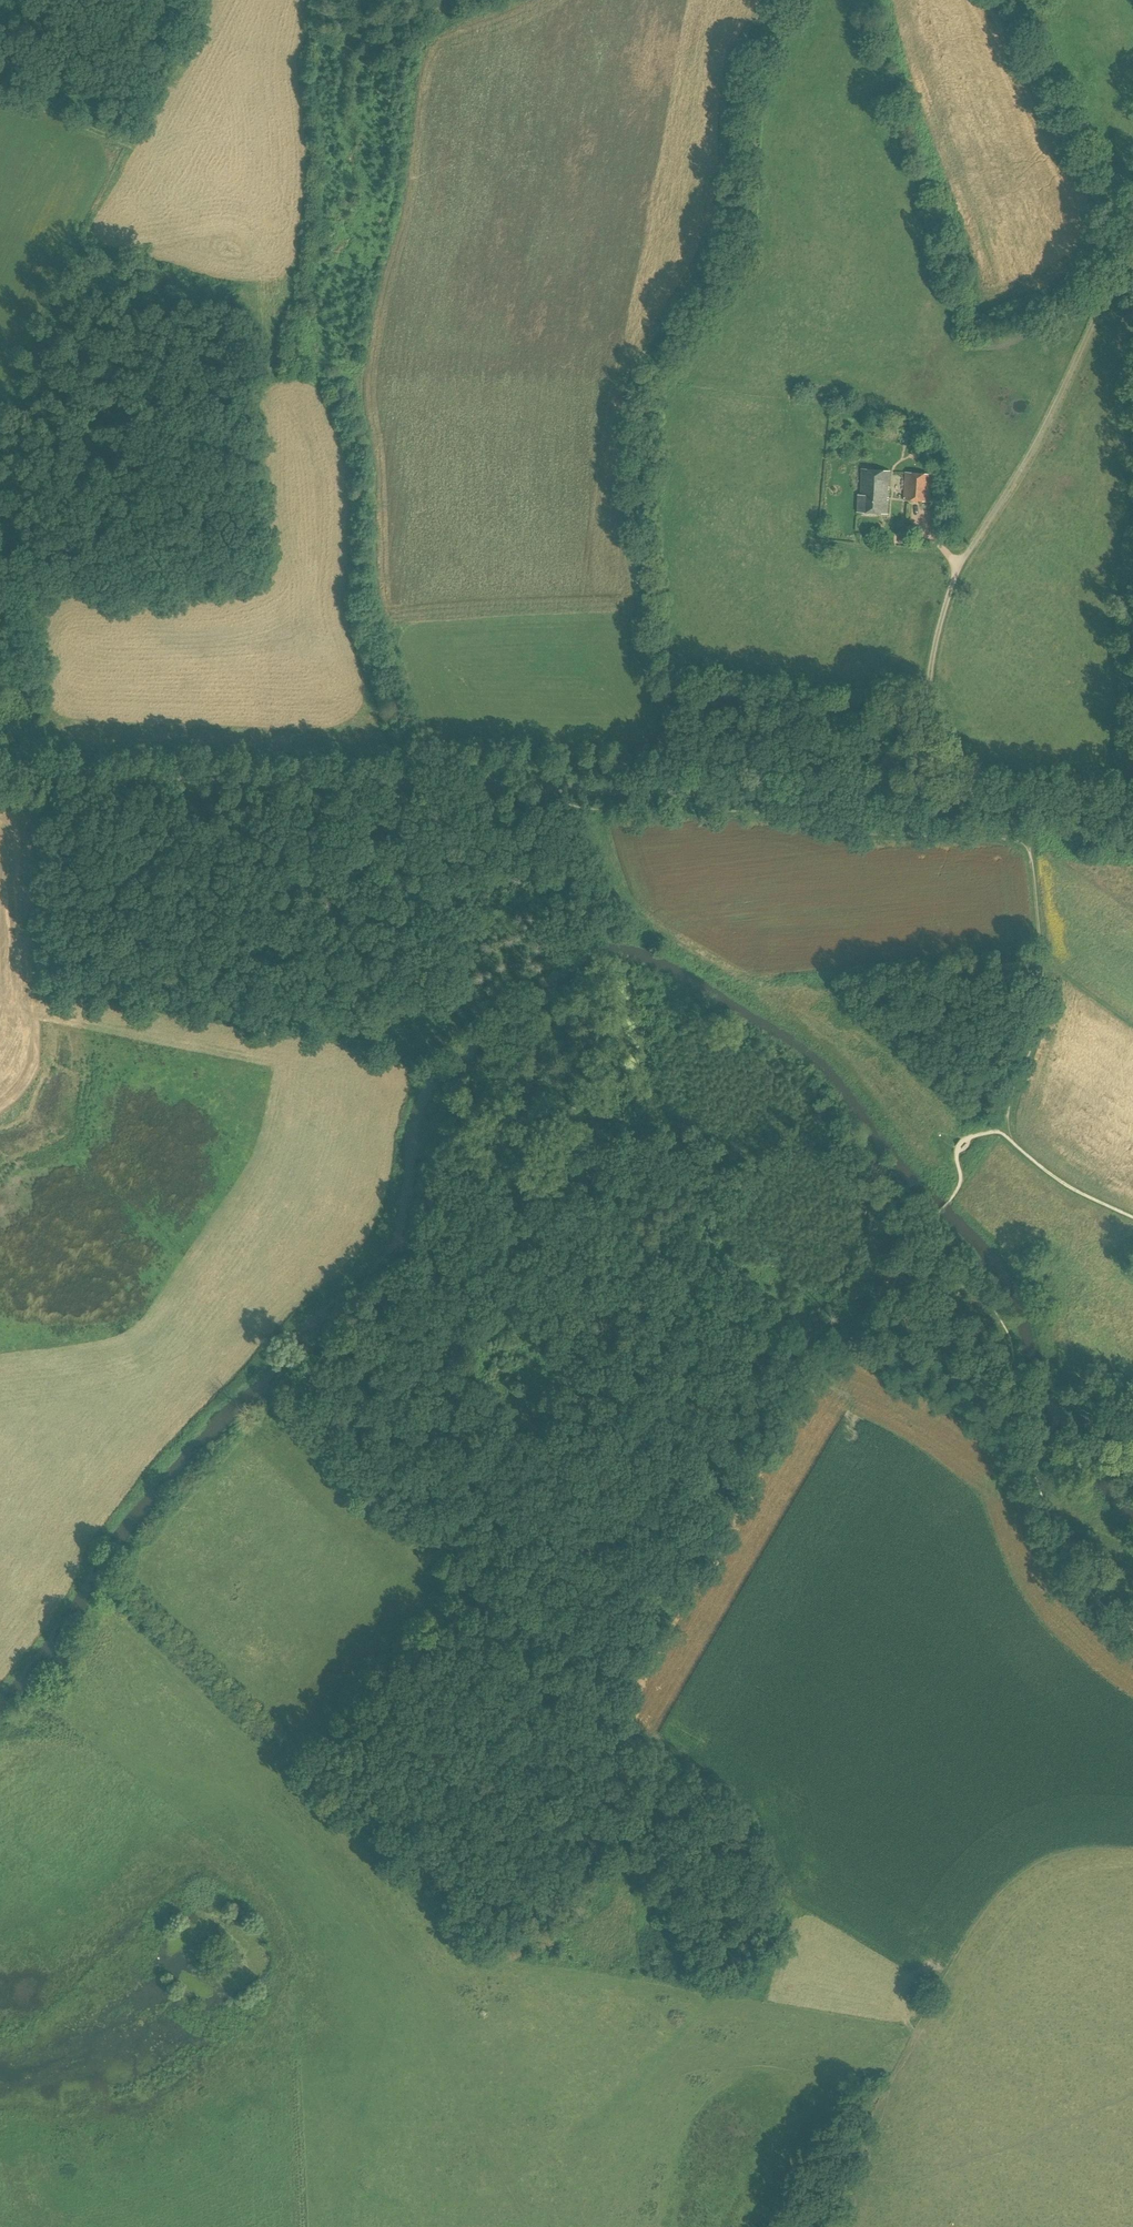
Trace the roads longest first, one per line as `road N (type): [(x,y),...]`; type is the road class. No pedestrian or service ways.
road 1 (tertiary): [(1132,805),(0,771)]

